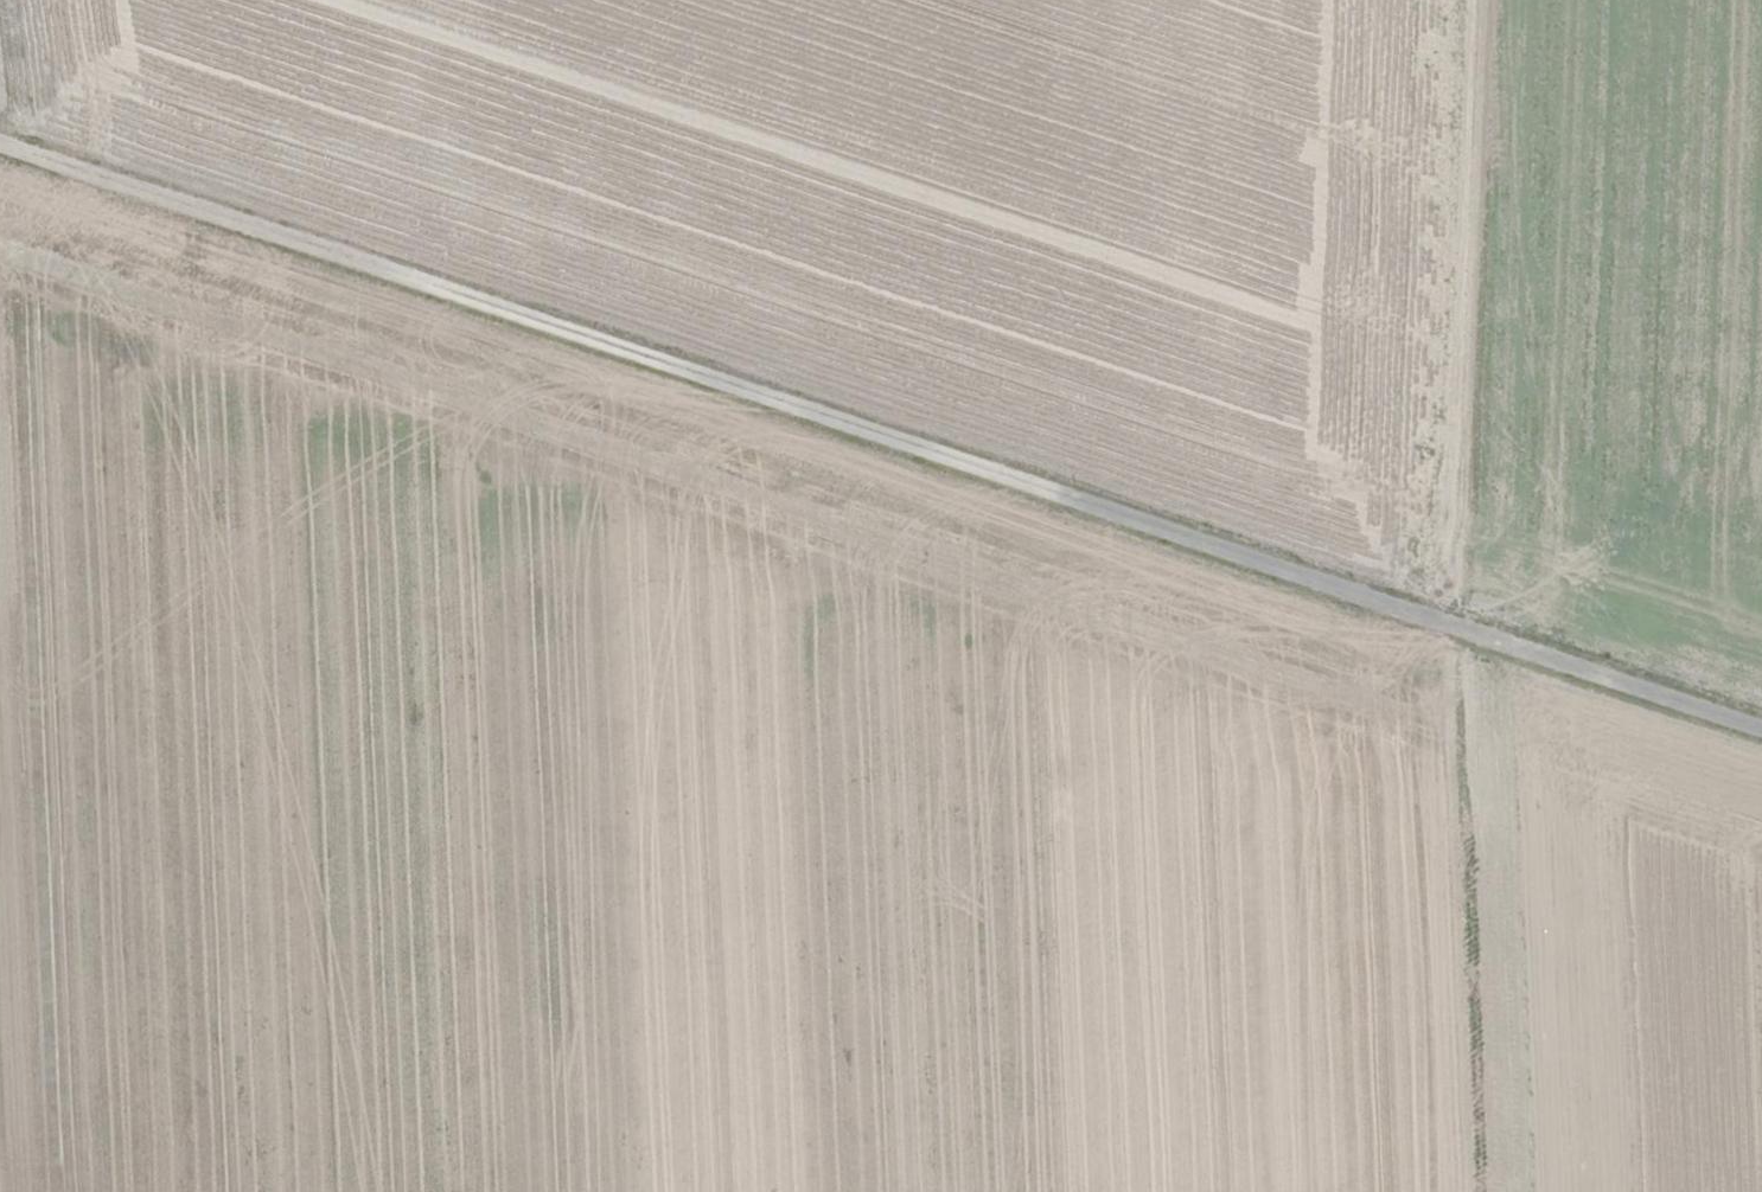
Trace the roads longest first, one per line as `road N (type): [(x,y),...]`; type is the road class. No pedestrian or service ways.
road 1 (track): [(1761,732),(0,142)]

